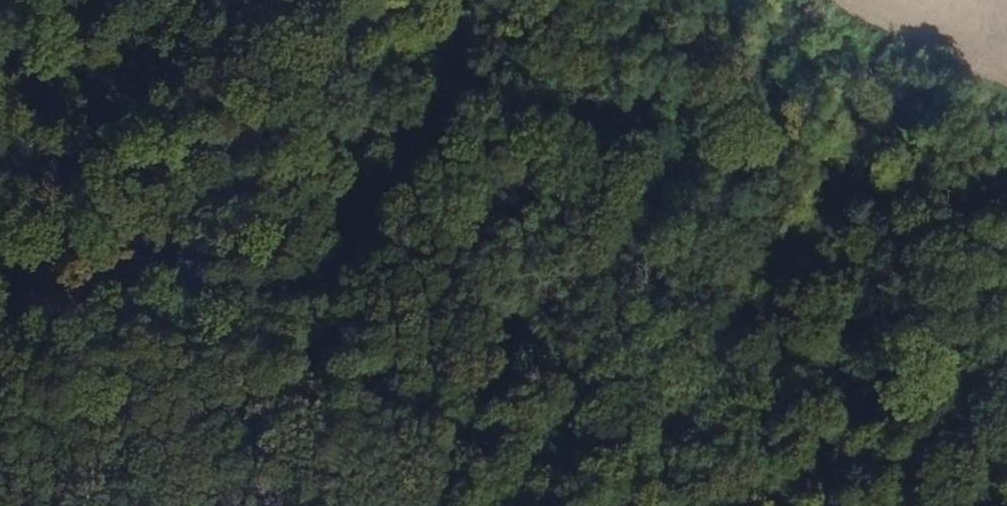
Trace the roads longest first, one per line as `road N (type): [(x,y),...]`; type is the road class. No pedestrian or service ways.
road 1 (track): [(613,224),(602,173),(542,128),(352,40),(226,12),(119,0)]
road 2 (track): [(0,309),(276,445),(516,505)]
road 3 (track): [(544,505),(503,436),(489,336),(540,254),(613,224)]

